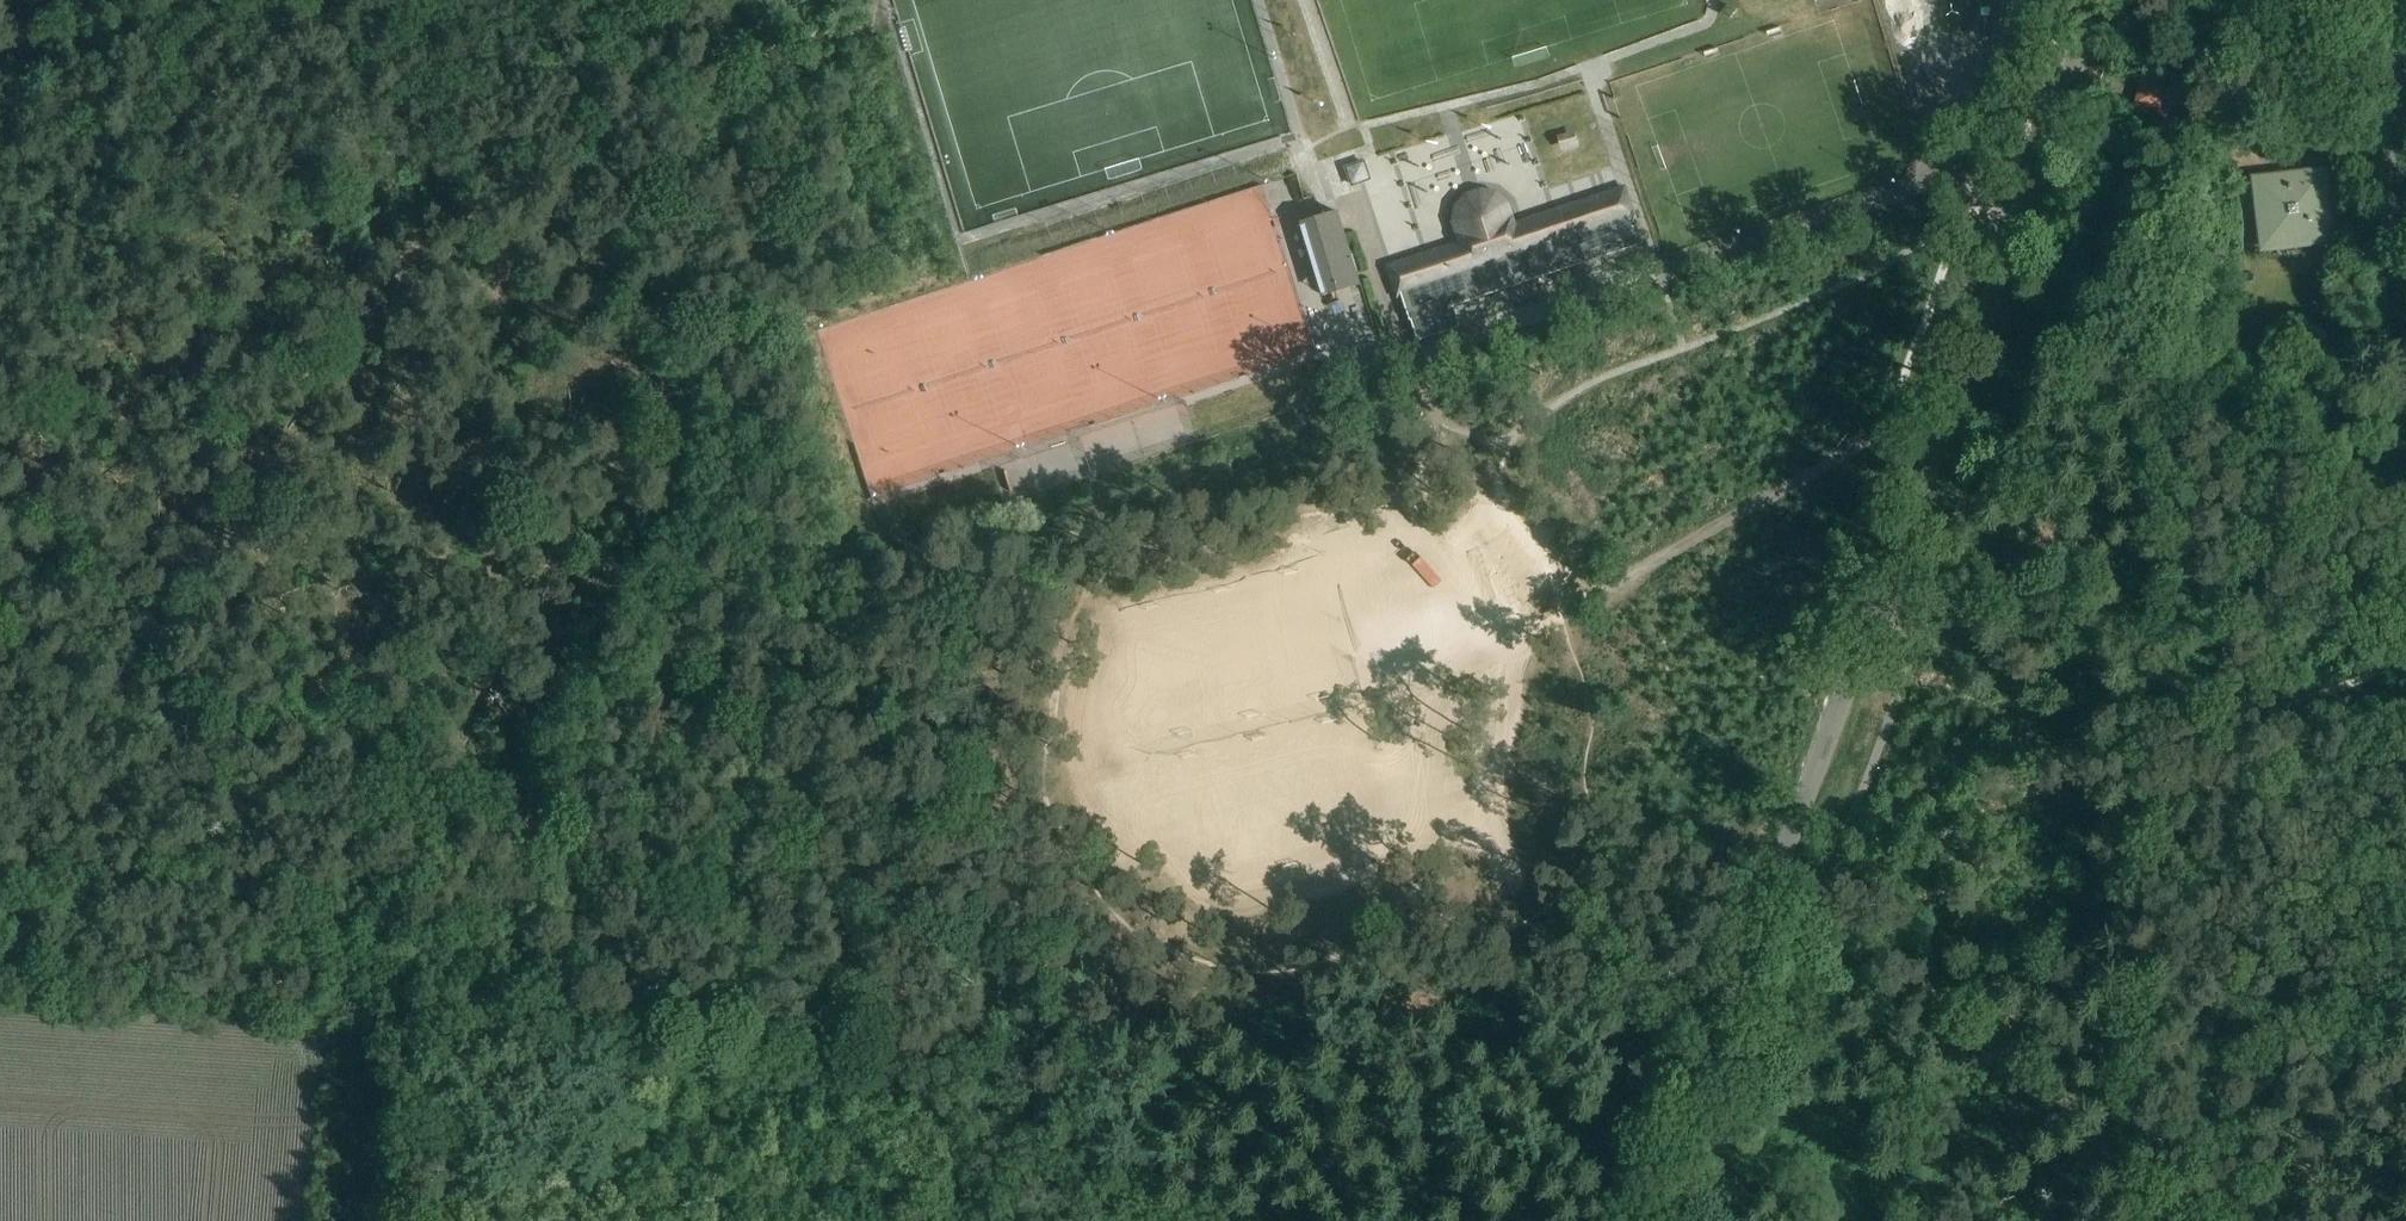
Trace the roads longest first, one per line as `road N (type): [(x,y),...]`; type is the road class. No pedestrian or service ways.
road 1 (tertiary): [(1646,1220),(2017,228),(2093,0)]
road 2 (residential): [(2405,286),(2382,79)]

